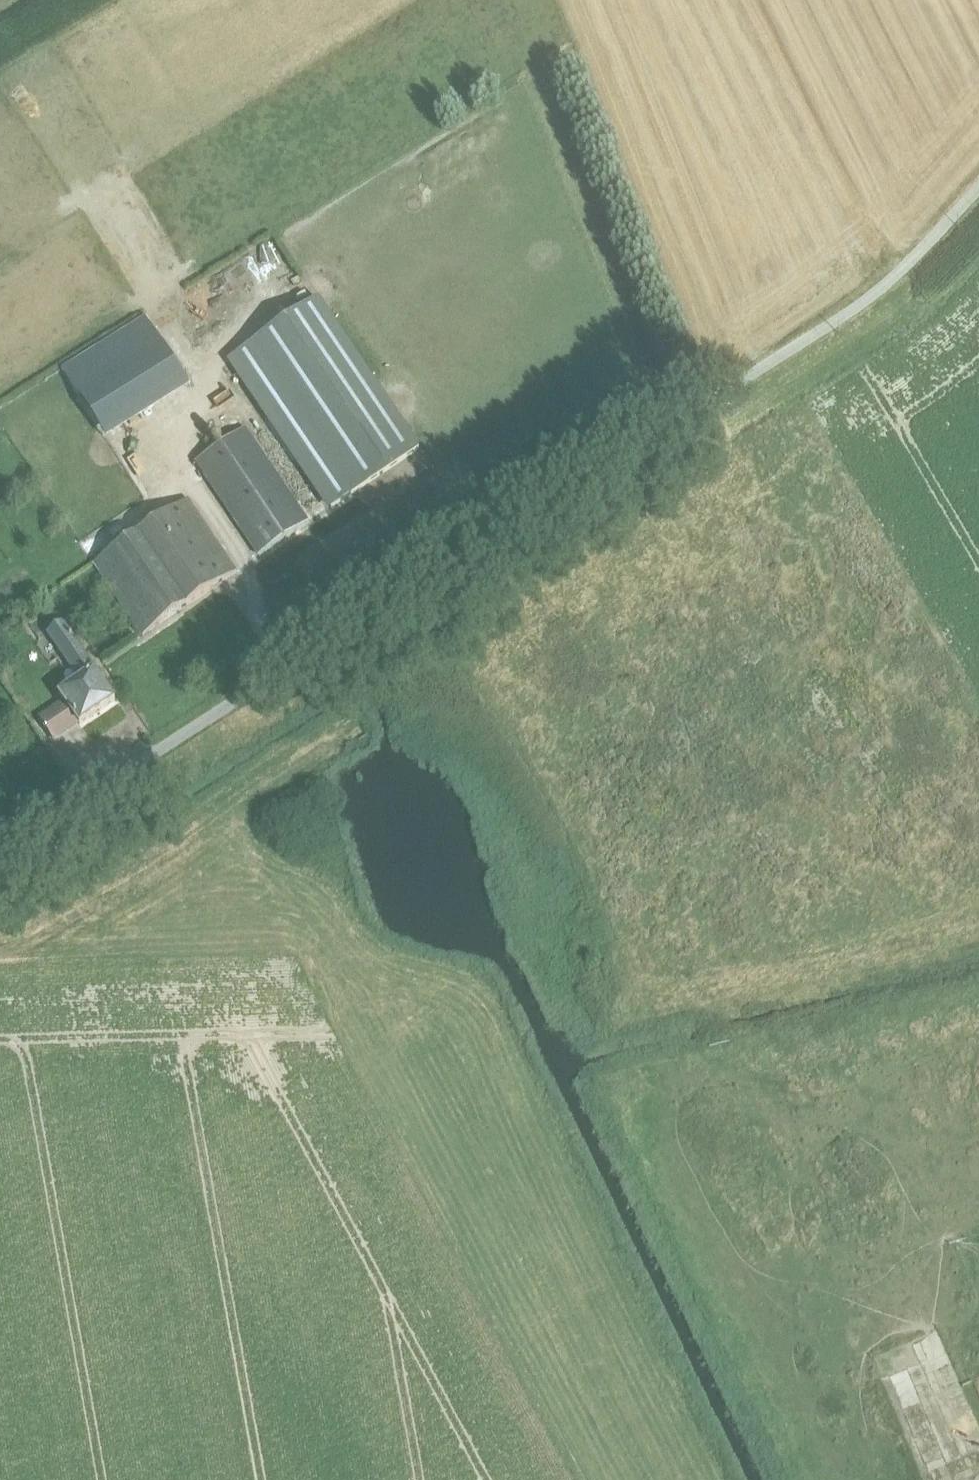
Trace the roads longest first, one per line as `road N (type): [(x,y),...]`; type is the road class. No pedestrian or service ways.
road 1 (unclassified): [(978,197),(880,296),(772,370),(65,819),(0,849)]

